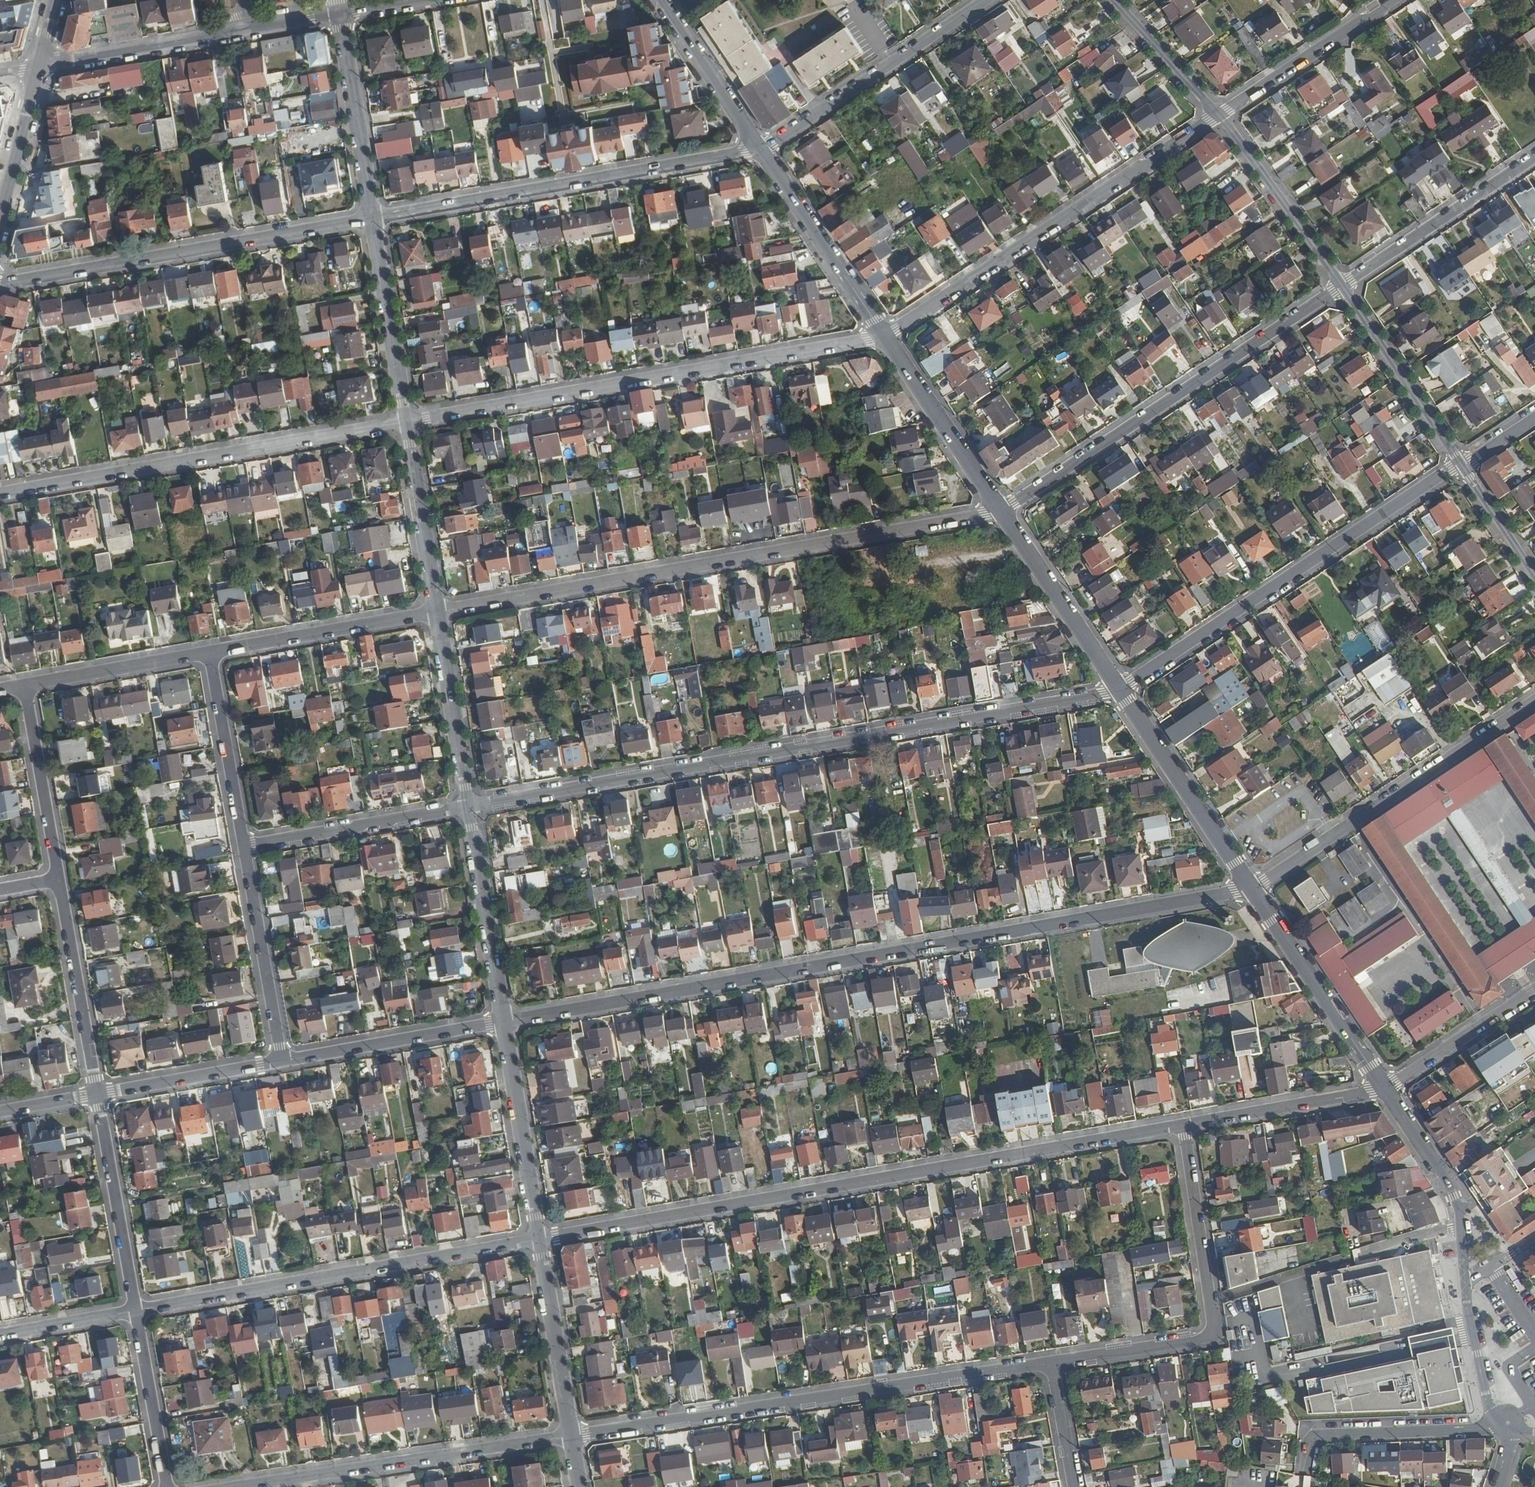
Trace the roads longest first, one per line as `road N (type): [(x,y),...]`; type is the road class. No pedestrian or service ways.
road 1 (residential): [(1251,889),(505,1023)]
road 2 (residential): [(469,809),(1119,692)]
road 3 (residential): [(1184,1125),(540,1242)]
road 4 (residential): [(1003,511),(437,612)]
road 5 (residential): [(406,422),(885,337)]
road 6 (residential): [(572,1436),(1051,1364)]
road 7 (residential): [(0,495),(406,422)]
road 8 (residential): [(1119,692),(1462,464)]
road 9 (residential): [(540,1242),(136,1310)]
road 10 (residential): [(1003,511),(1342,286)]
road 11 (residential): [(885,337),(1221,116)]
road 12 (residential): [(758,149),(371,218)]
road 13 (residential): [(1051,1364),(1217,1338),(1184,1125)]
road 14 (residential): [(371,218),(0,282)]
road 15 (residential): [(236,1486),(572,1436)]
road 16 (residential): [(1534,703),(1251,889)]
road 17 (residential): [(38,66),(340,14)]
road 18 (residential): [(985,0),(758,149)]
road 19 (tertiary): [(1251,889),(1385,1090)]
road 20 (tertiary): [(1119,692),(1251,889)]
road 21 (residential): [(1342,286),(1534,157)]
road 22 (residential): [(437,612),(210,652)]
road 23 (residential): [(505,1023),(281,1063)]
road 24 (tertiary): [(758,149),(885,337)]
road 25 (residential): [(469,809),(246,847)]
road 26 (residential): [(1309,1467),(1314,1436),(1507,1424)]
road 27 (tertiary): [(540,1242),(505,1023)]
road 28 (residential): [(246,847),(281,1063)]
road 29 (residential): [(57,881),(97,1096)]
road 30 (residential): [(97,1096),(136,1310)]
road 31 (tertiary): [(505,1023),(469,809)]
road 32 (tertiary): [(1003,511),(1119,692)]
road 33 (tertiary): [(1462,464),(1342,286)]
road 34 (tertiary): [(1385,1090),(1459,1208),(1464,1283)]
road 35 (tertiary): [(885,337),(1003,511)]
road 36 (tertiary): [(1342,286),(1221,116)]
road 37 (residential): [(1221,116),(1394,0)]
road 38 (tertiary): [(406,422),(371,218)]
road 39 (tertiary): [(371,218),(340,14)]
road 40 (residential): [(1385,1090),(1184,1125)]
road 41 (tertiary): [(469,809),(437,612)]
road 42 (residential): [(25,685),(57,881)]
road 43 (residential): [(210,652),(246,847)]
road 44 (tertiary): [(572,1436),(540,1242)]
road 45 (tertiary): [(437,612),(406,422)]
road 46 (residential): [(210,652),(25,685)]
road 47 (residential): [(281,1063),(97,1096)]
road 48 (tertiary): [(658,0),(758,149)]
road 49 (residential): [(1534,991),(1385,1090)]
road 50 (residential): [(136,1310),(168,1486)]
road 51 (residential): [(38,66),(0,219)]
road 52 (tertiary): [(1221,116),(1115,0)]
road 53 (tertiary): [(1464,1283),(1490,1409),(1507,1424)]
road 54 (residential): [(136,1310),(0,1334)]
road 55 (tertiary): [(1534,576),(1462,464)]
road 56 (residential): [(1051,1364),(1074,1486)]

